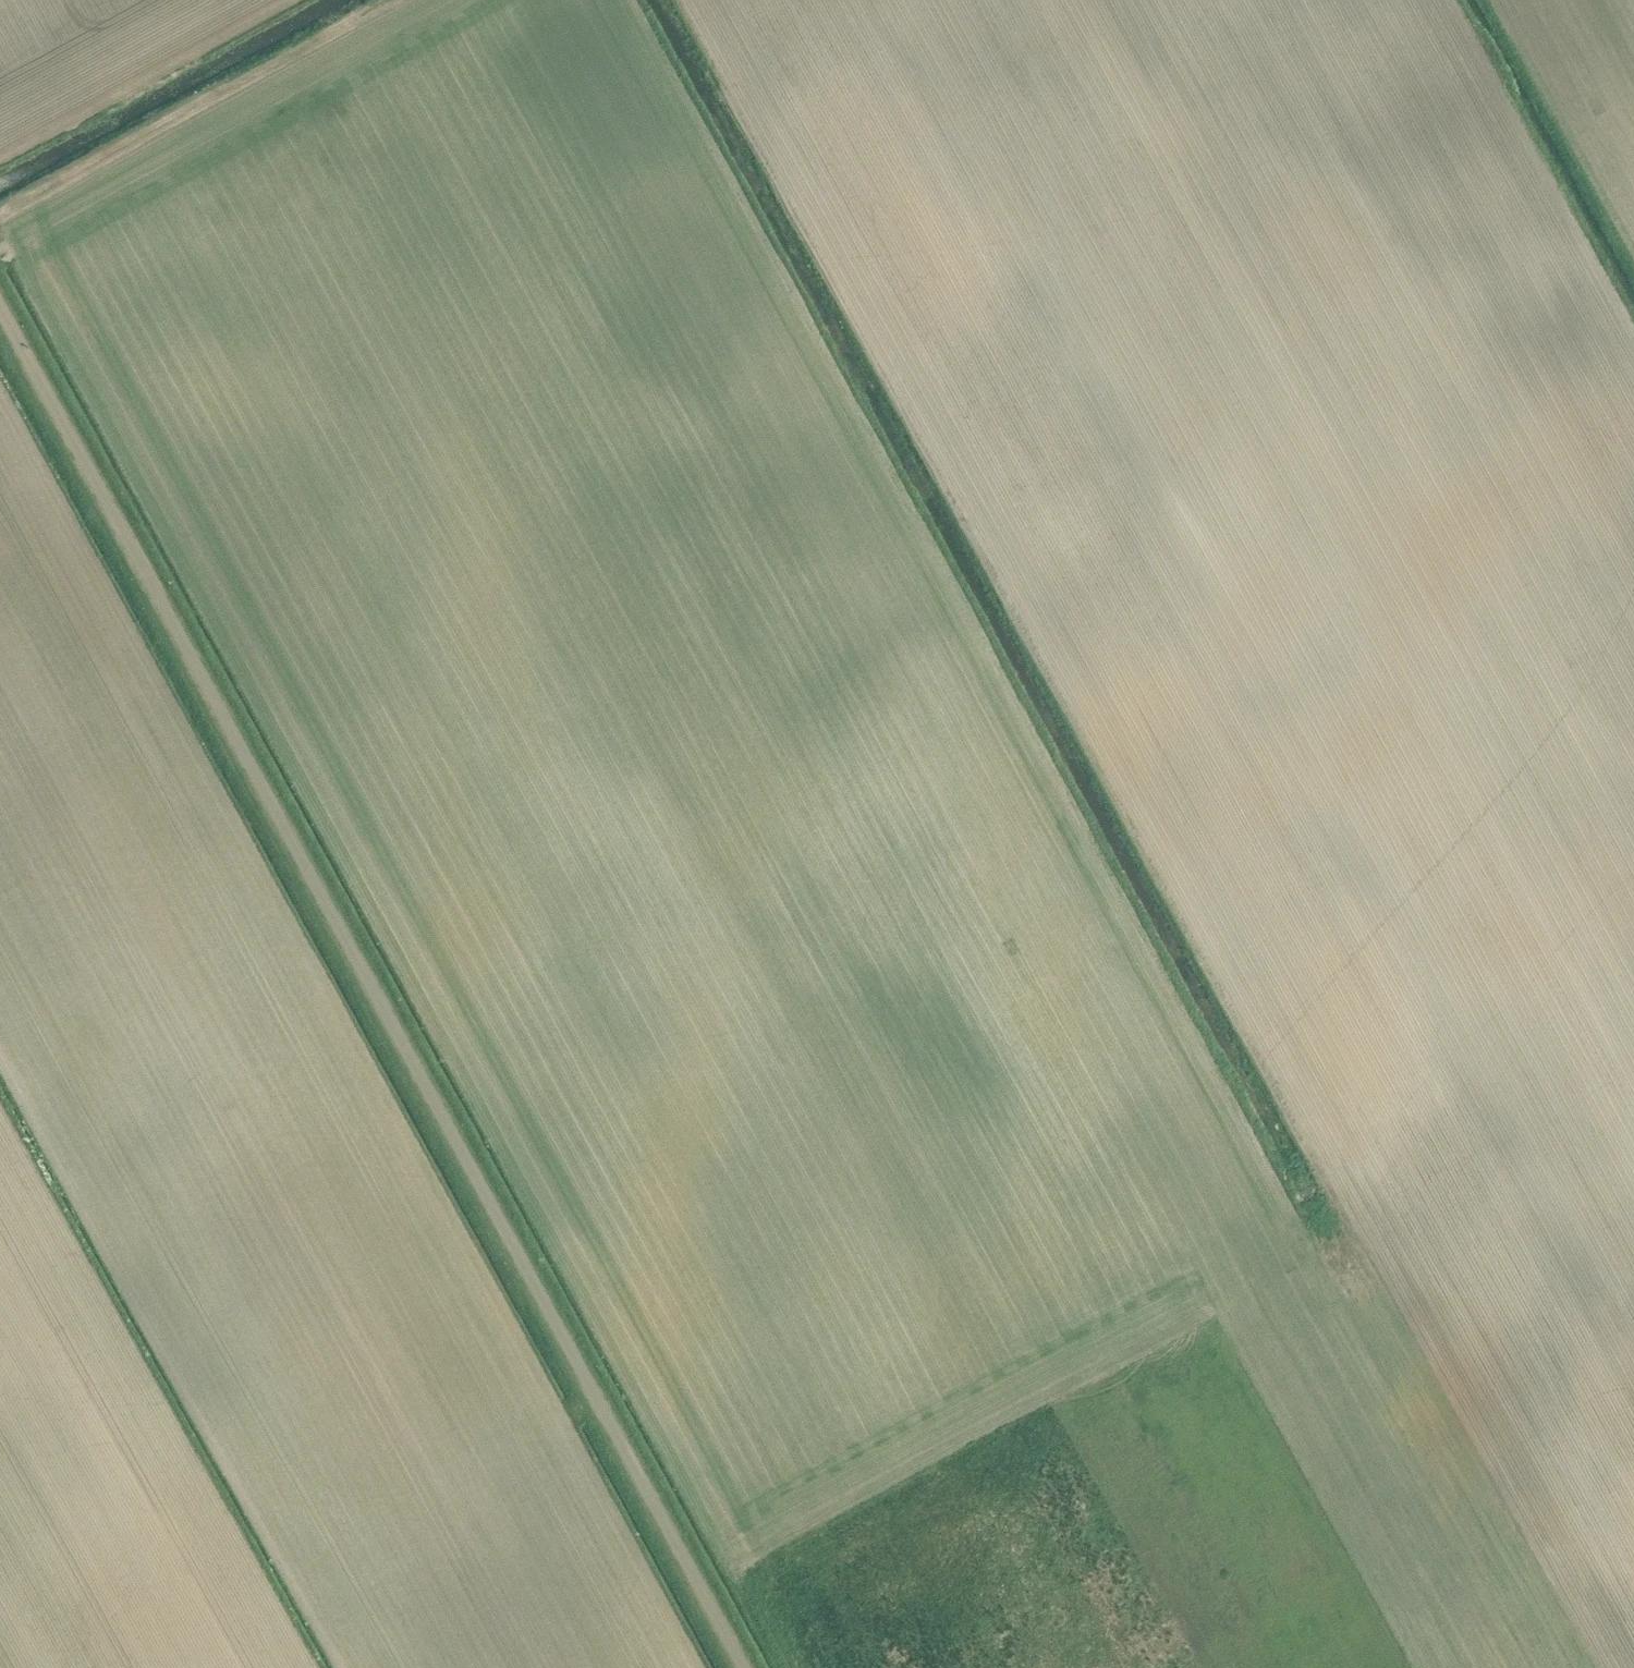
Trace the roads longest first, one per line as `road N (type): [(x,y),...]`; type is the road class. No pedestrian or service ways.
road 1 (unclassified): [(744,1667),(0,318)]

